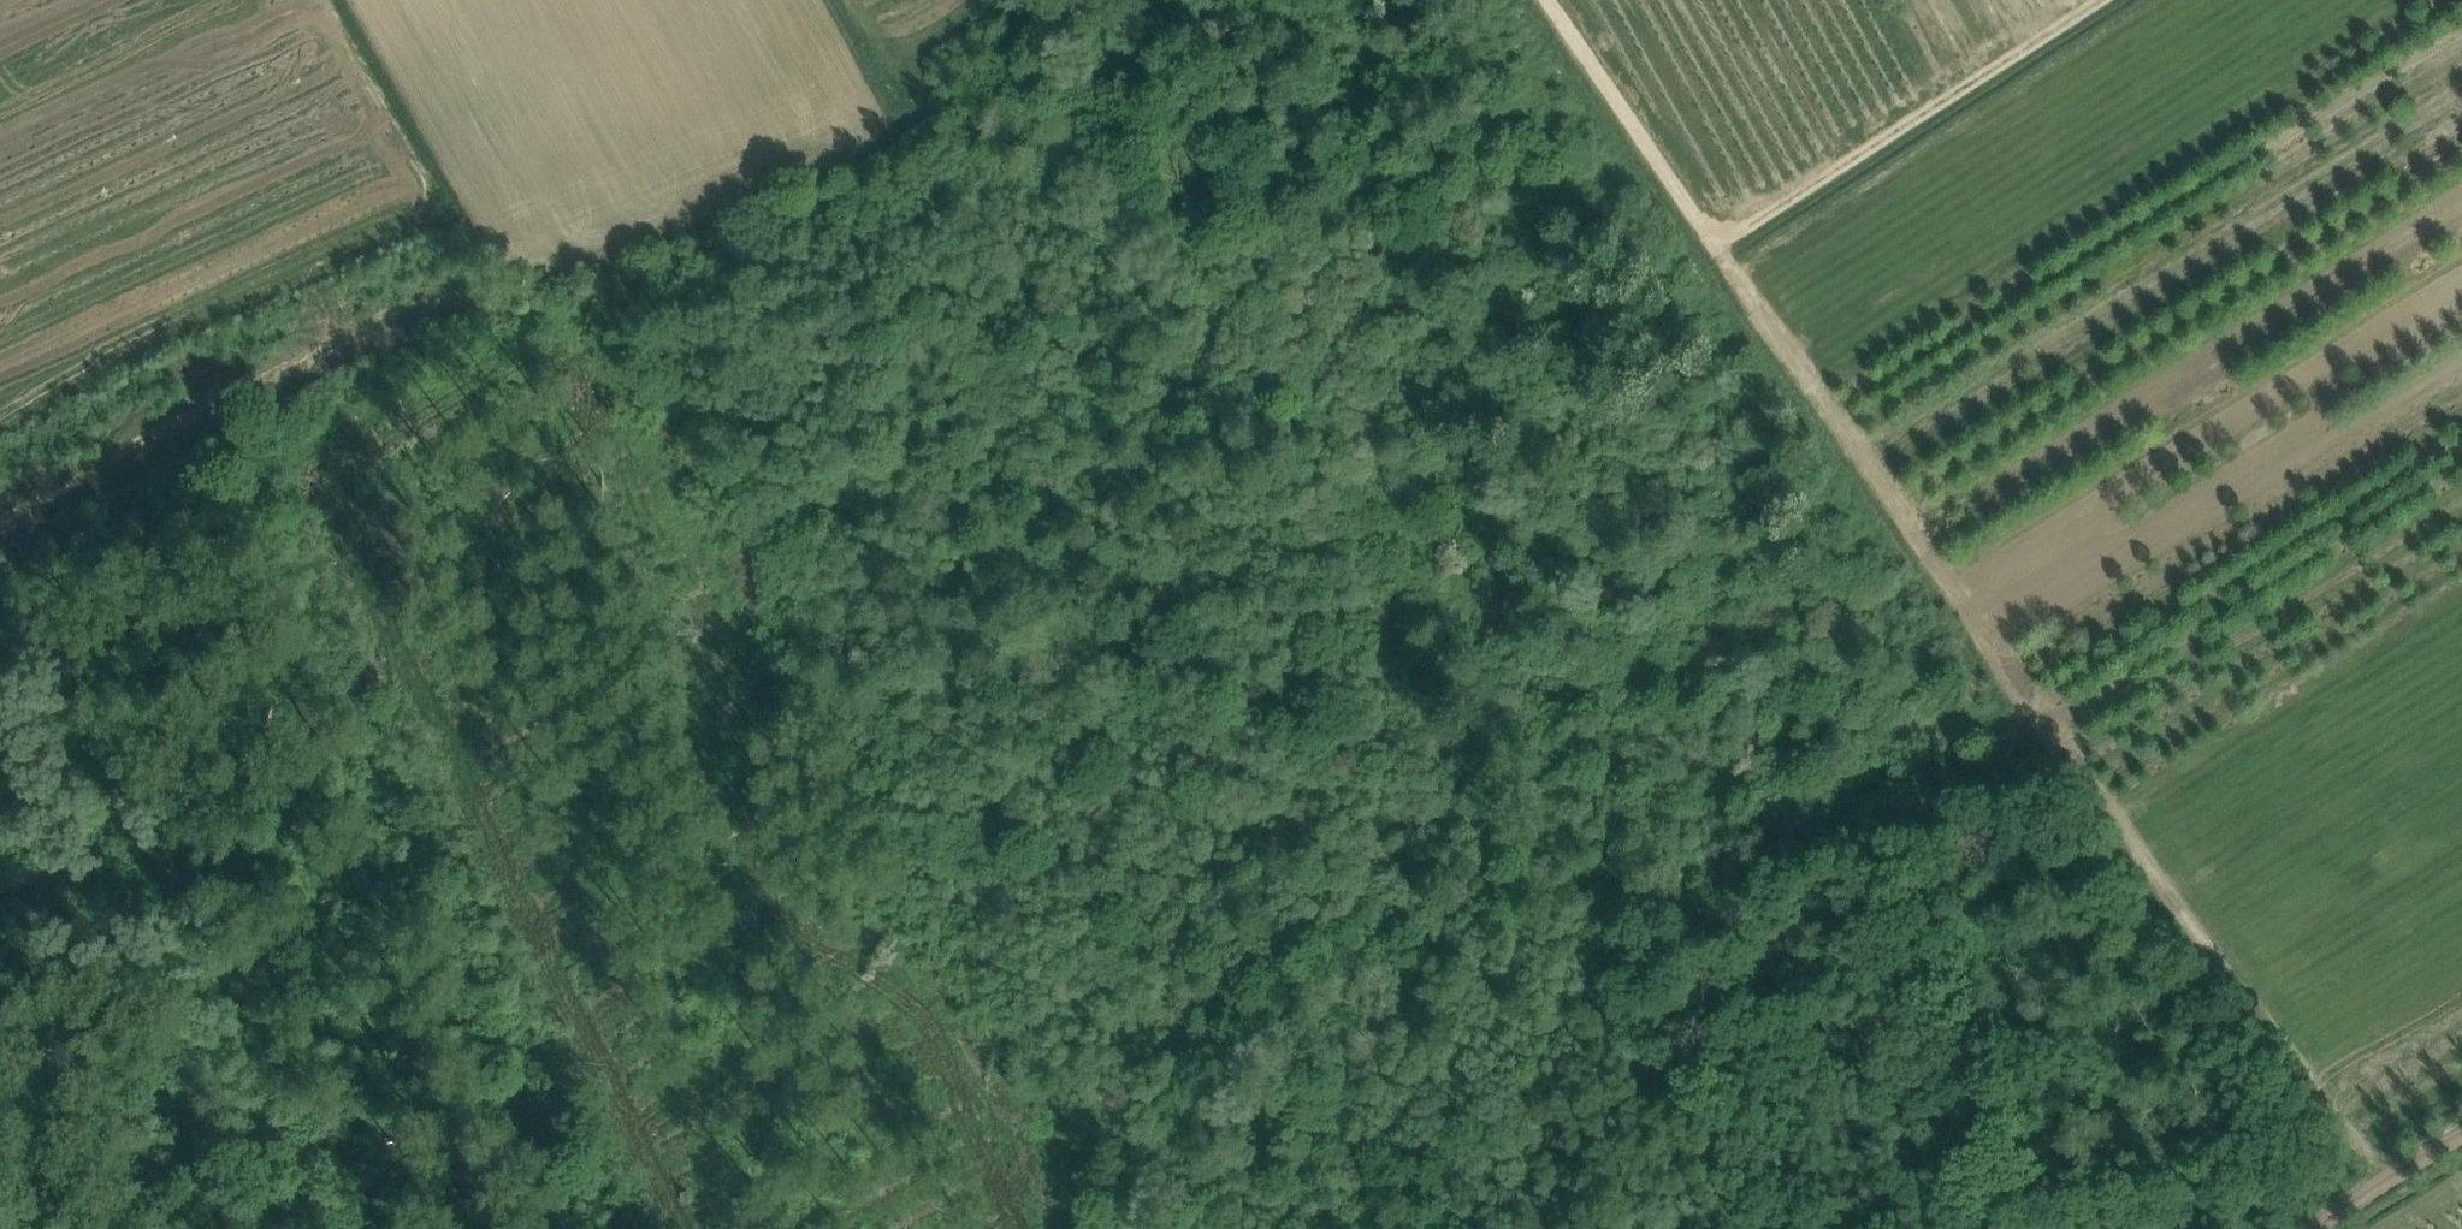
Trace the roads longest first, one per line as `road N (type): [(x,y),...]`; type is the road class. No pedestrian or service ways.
road 1 (track): [(1550,0),(1719,243),(2095,0)]
road 2 (track): [(2461,1127),(2314,1228)]

